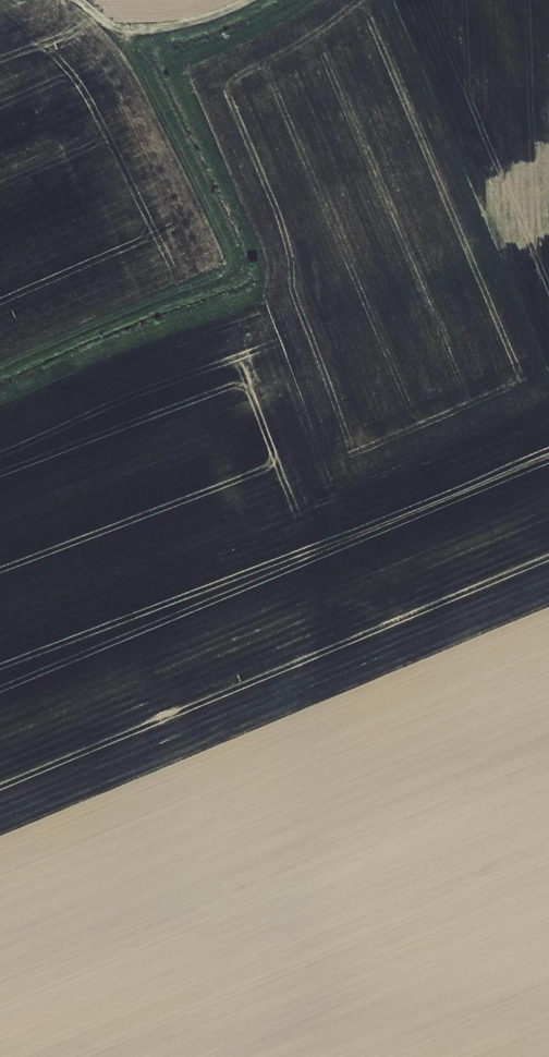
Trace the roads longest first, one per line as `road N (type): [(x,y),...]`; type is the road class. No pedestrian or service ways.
road 1 (track): [(253,0),(141,33),(116,25),(83,0)]

